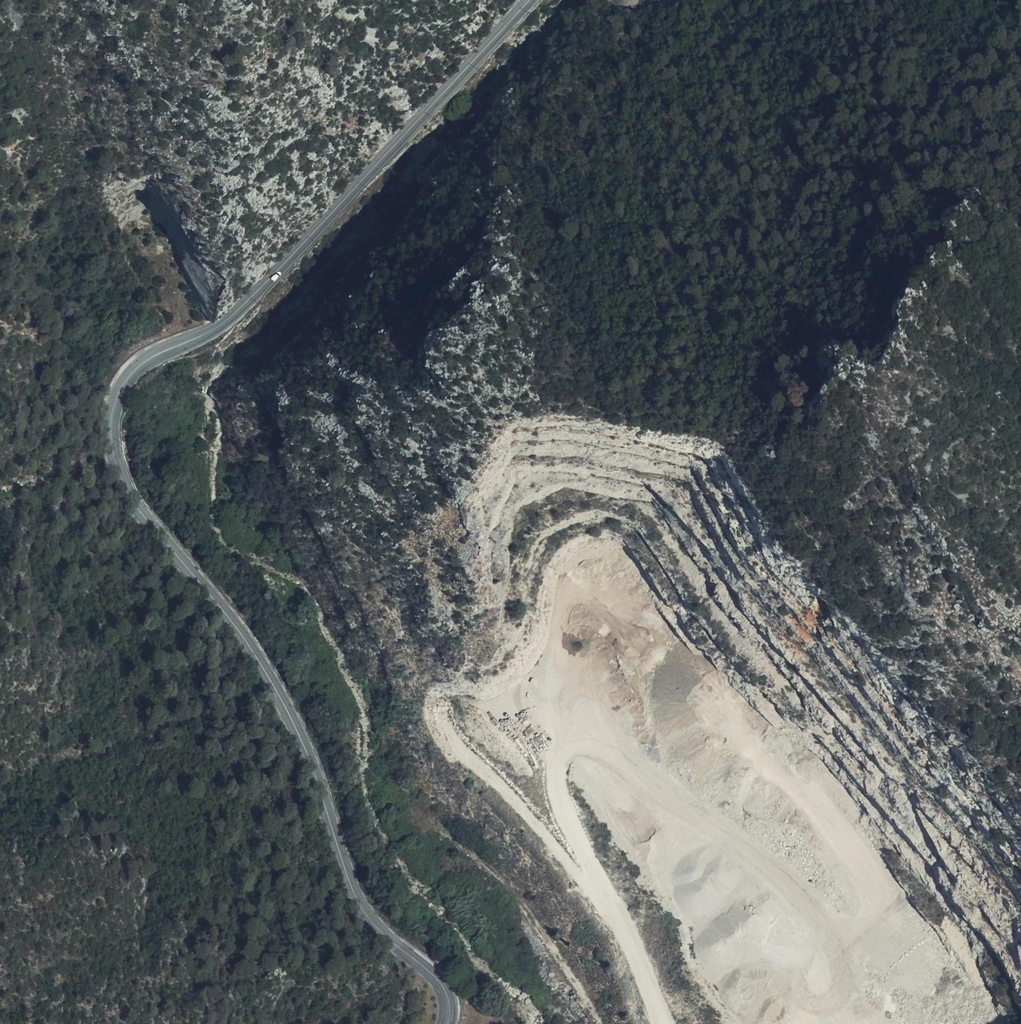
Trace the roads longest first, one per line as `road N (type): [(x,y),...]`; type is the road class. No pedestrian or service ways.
road 1 (tertiary): [(529,0),(232,316),(138,364),(124,382),(110,428),(134,501),(237,632),(287,715),(369,914),(449,995),(446,1023)]

